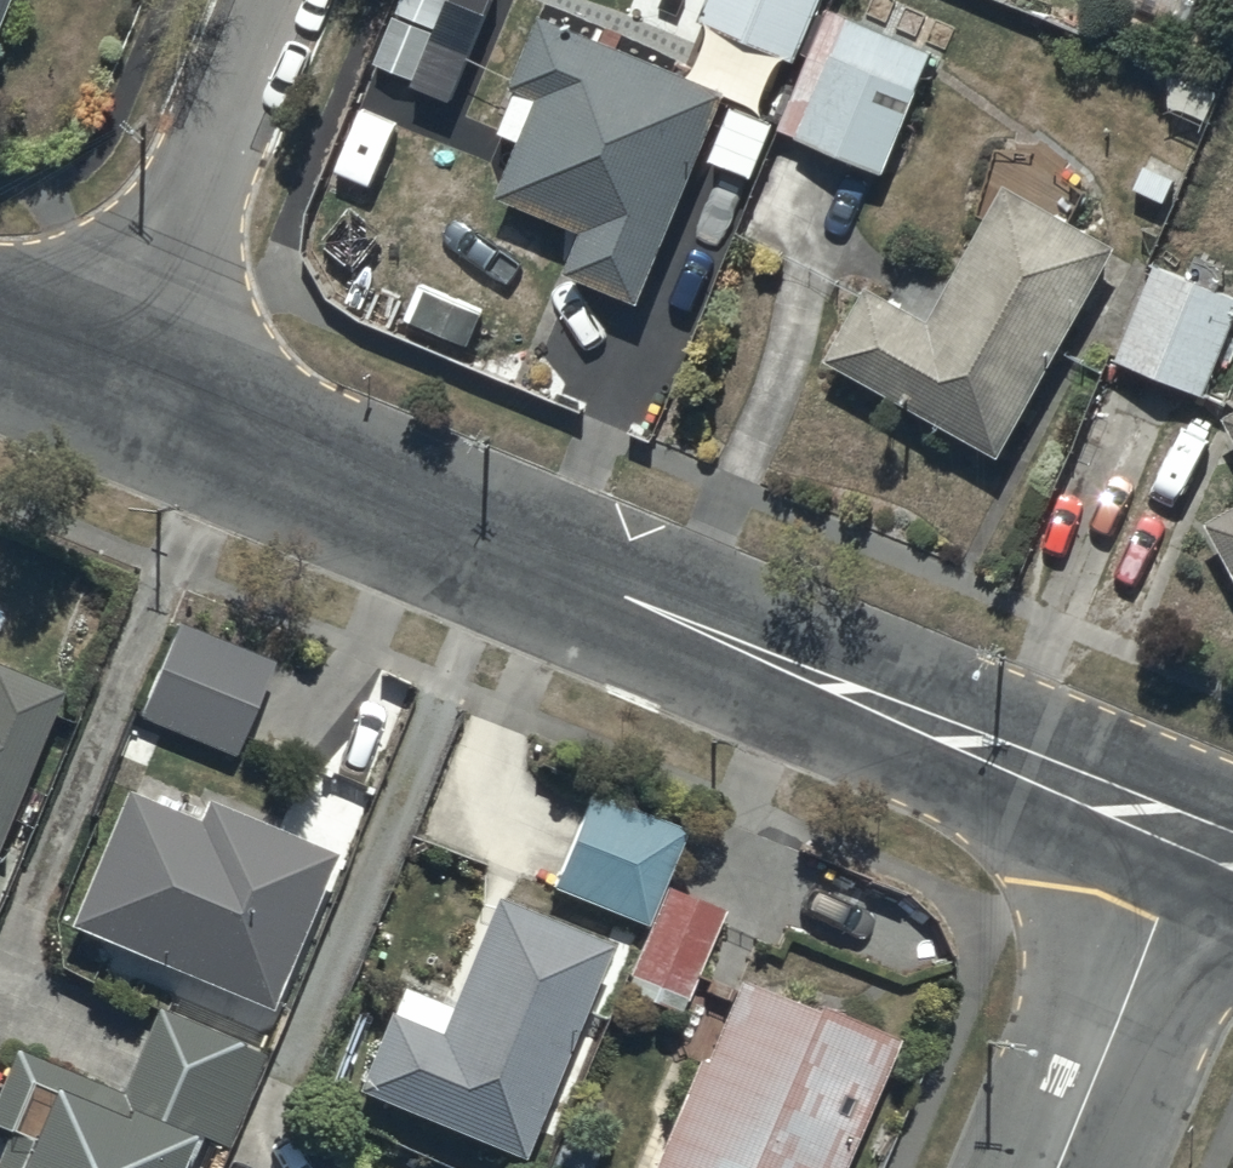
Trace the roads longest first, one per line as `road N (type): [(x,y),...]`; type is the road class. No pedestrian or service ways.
road 1 (residential): [(114,371),(1183,831)]
road 2 (residential): [(114,371),(270,0)]
road 3 (residential): [(1044,1167),(1183,831)]
road 4 (residential): [(0,324),(114,371)]

